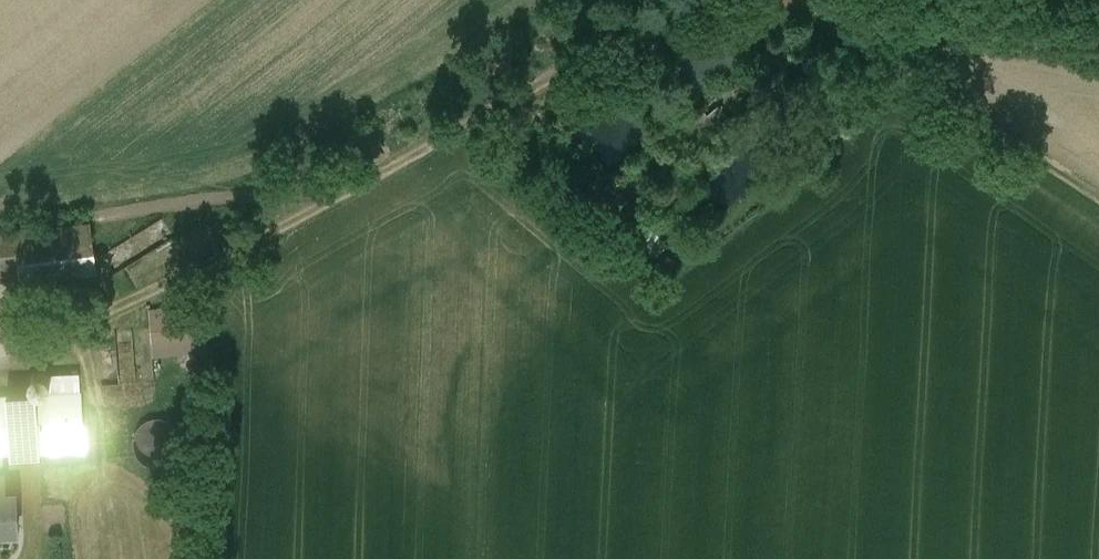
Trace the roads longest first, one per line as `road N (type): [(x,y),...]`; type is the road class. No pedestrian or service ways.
road 1 (track): [(192,276),(693,0)]
road 2 (track): [(812,0),(1098,195)]

